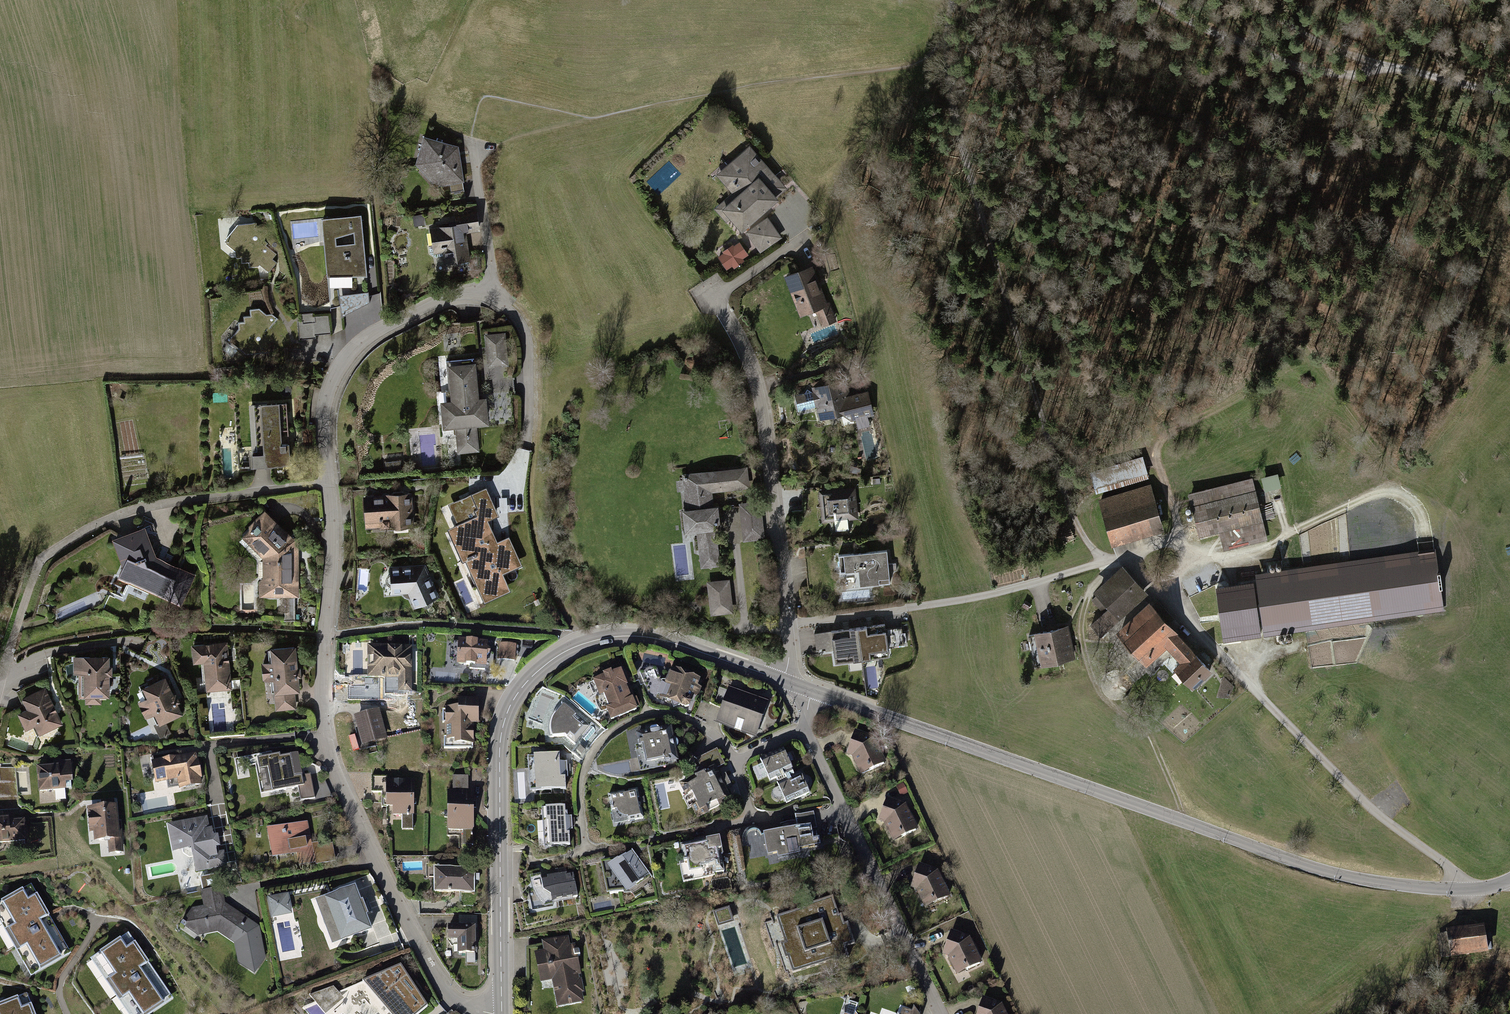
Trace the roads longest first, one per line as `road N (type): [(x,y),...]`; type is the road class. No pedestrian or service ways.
road 1 (residential): [(813,691),(1320,869),(1462,889)]
road 2 (residential): [(502,1013),(501,740),(521,689),(564,653),(621,634),(662,638),(784,680)]
road 3 (residential): [(331,481),(324,704),(334,765),(441,985),(471,1008),(502,1013)]
road 4 (track): [(1103,561),(1073,516),(940,53),(951,0)]
road 5 (residential): [(1462,889),(1451,868),(1366,805),(1129,563),(1103,561)]
road 6 (track): [(473,150),(655,102),(914,68),(940,53)]
road 7 (residential): [(525,446),(522,325),(494,297),(463,292),(377,332),(343,364),(328,398),(331,481)]
road 8 (residential): [(0,685),(34,570),(67,543),(141,509),(331,481)]
road 9 (residential): [(713,297),(759,394),(788,623)]
road 10 (residential): [(788,623),(975,597),(1103,561)]
road 11 (residential): [(804,730),(942,1013)]
road 12 (track): [(1509,91),(1386,67),(1246,0)]
road 13 (residential): [(737,762),(723,742),(689,720),(657,714),(625,723),(602,740),(585,768),(586,851)]
road 14 (track): [(1386,67),(1359,76),(1303,69),(1157,0)]

